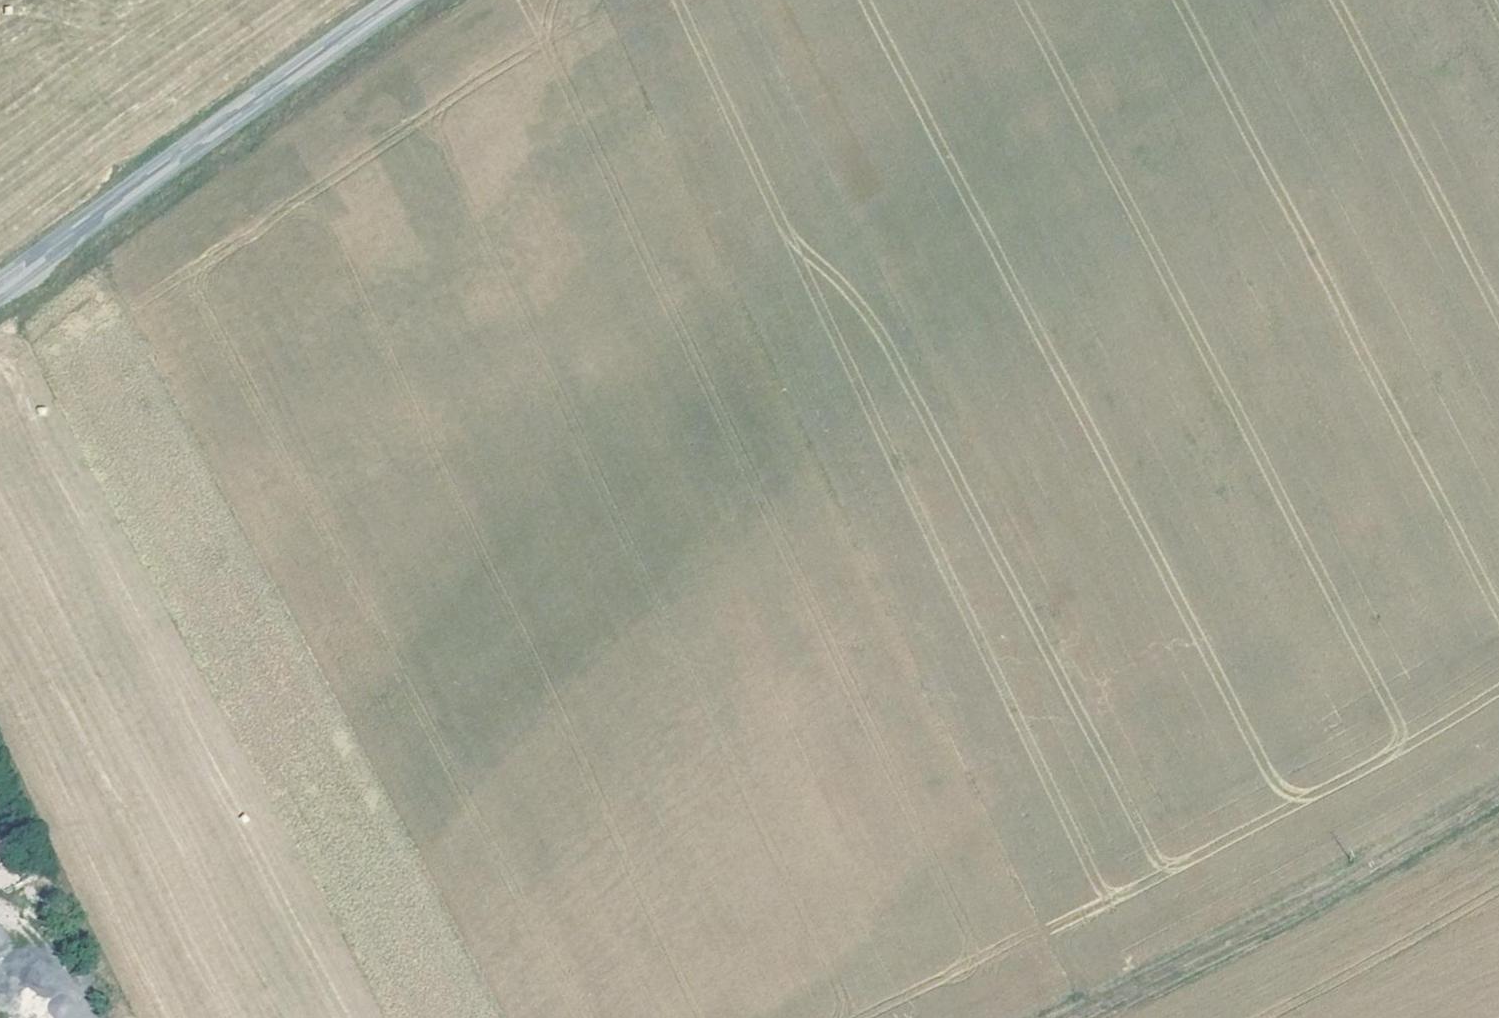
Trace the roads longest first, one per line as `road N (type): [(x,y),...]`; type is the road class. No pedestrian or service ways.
road 1 (tertiary): [(400,0),(0,290)]
road 2 (track): [(1074,1017),(1349,882),(1498,785)]

